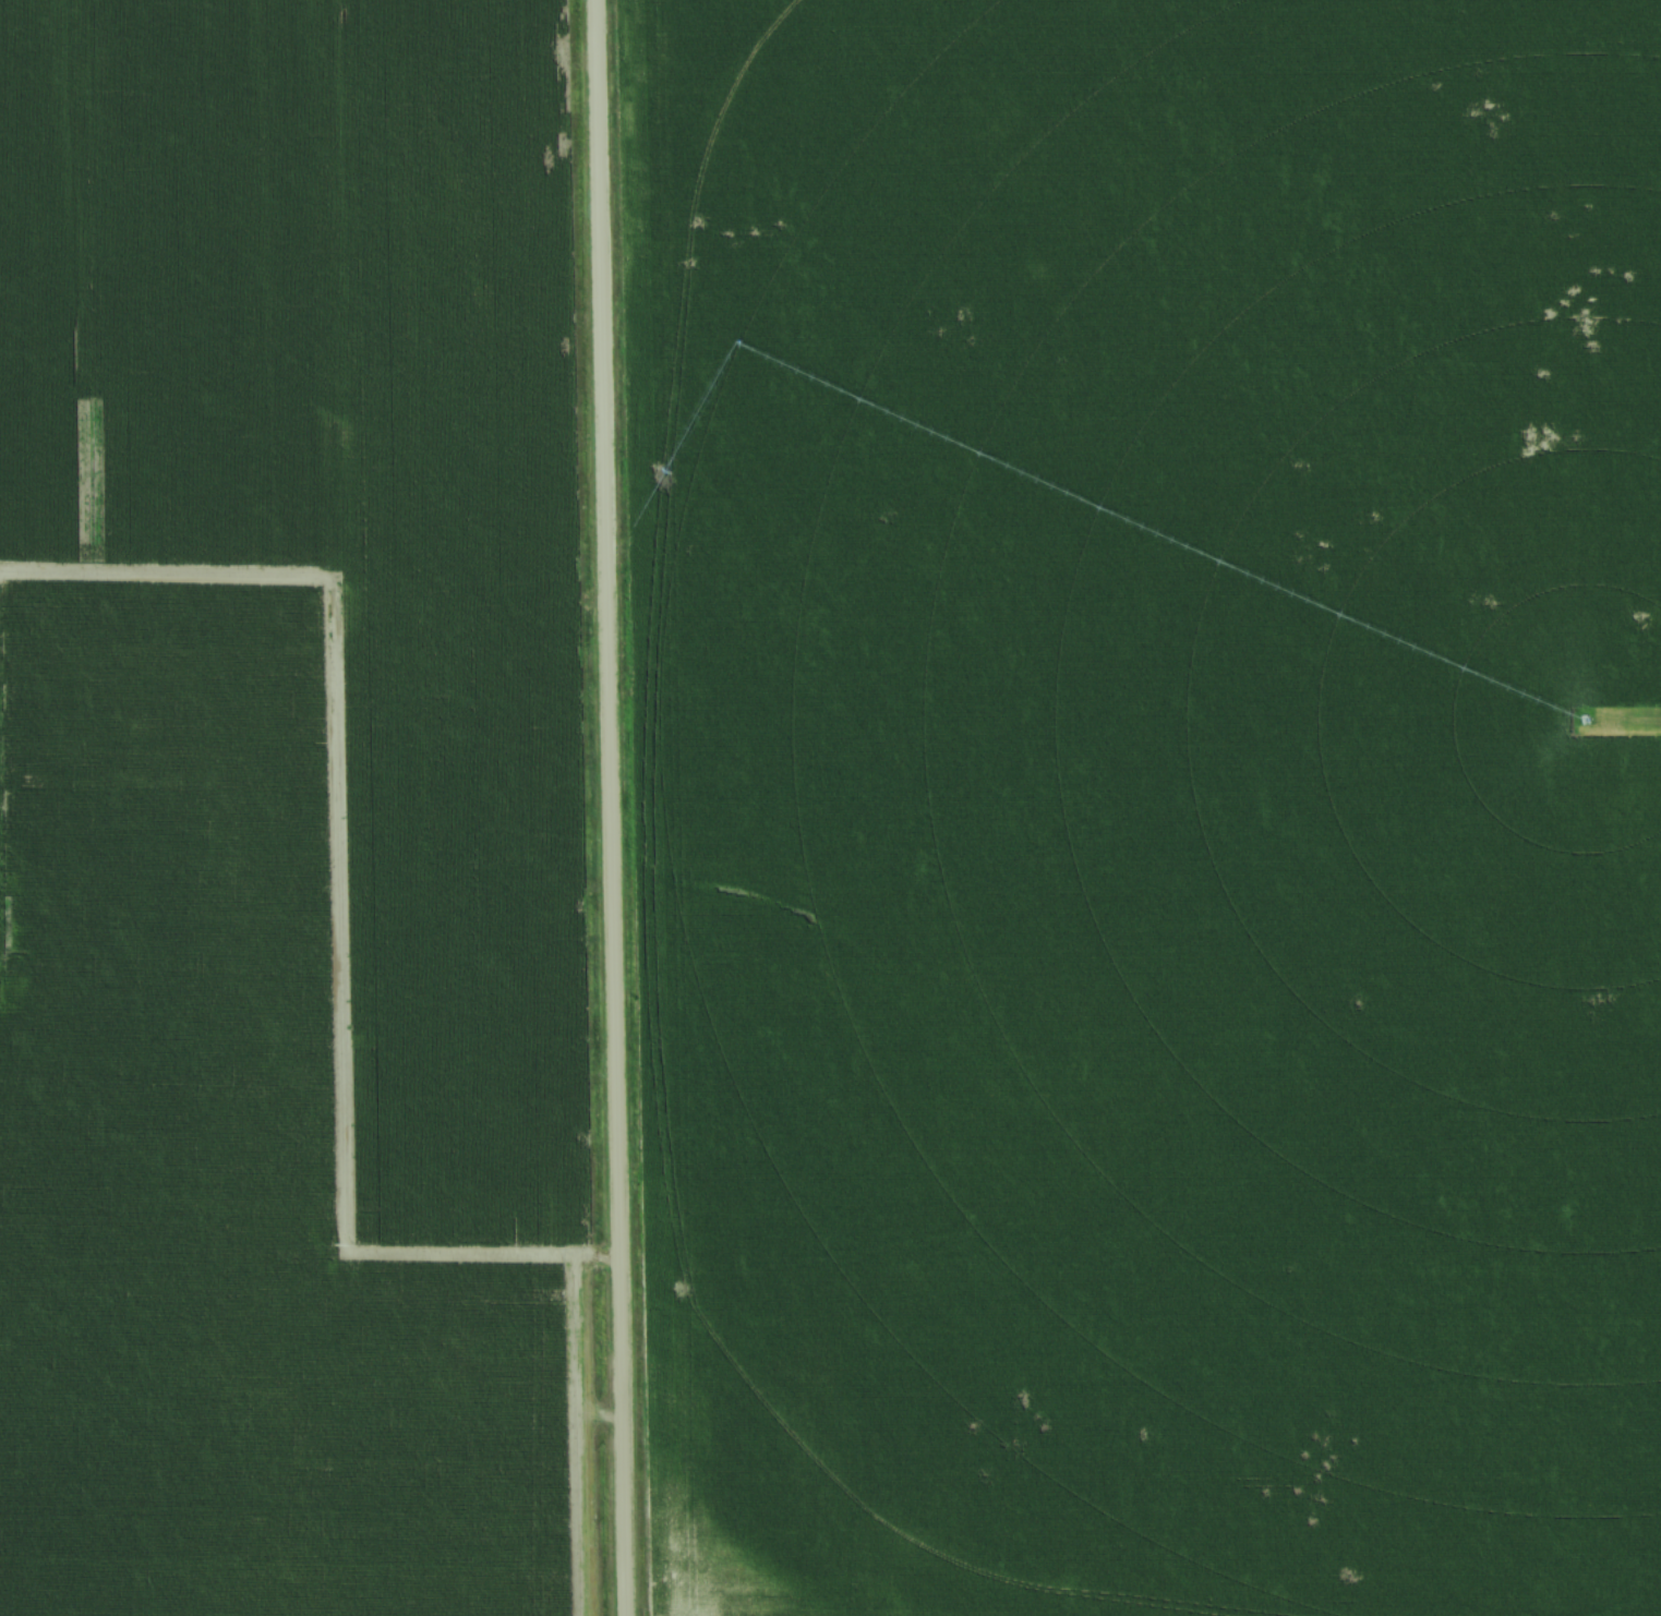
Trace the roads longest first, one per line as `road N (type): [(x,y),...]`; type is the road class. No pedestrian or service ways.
road 1 (residential): [(618,1615),(588,0)]

